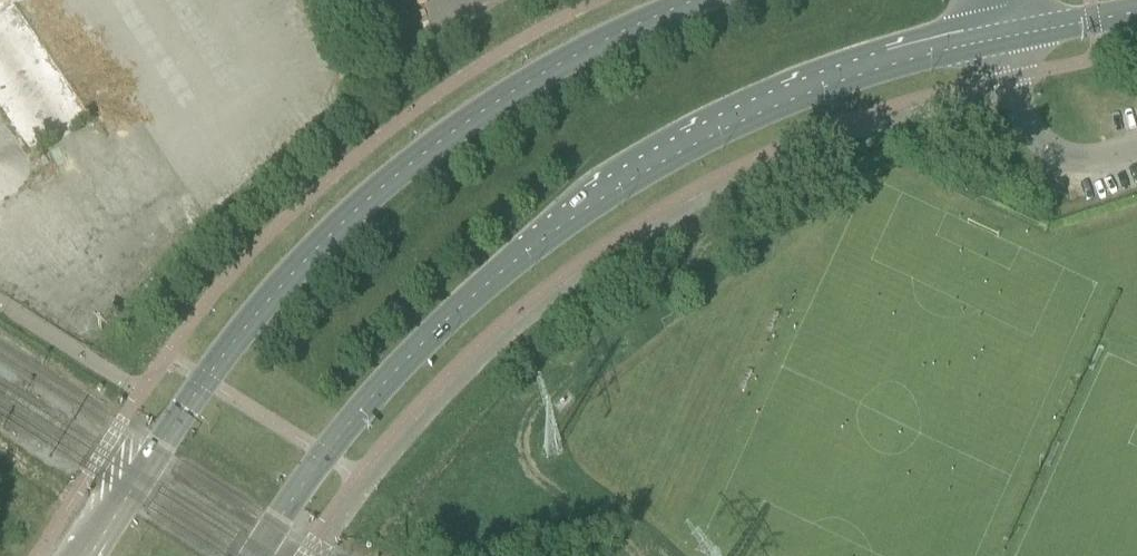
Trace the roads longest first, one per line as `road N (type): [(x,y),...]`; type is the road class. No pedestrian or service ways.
road 1 (secondary): [(257,555),(326,456),(427,346),(530,251),(749,120),(873,74),(1009,38)]
road 2 (secondary): [(701,0),(559,65),(445,136),(340,226),(205,381),(88,555)]
road 3 (unclassified): [(1136,152),(1083,159),(1052,150),(1028,125),(1009,38)]
road 4 (secondary): [(1009,38),(1136,14)]

